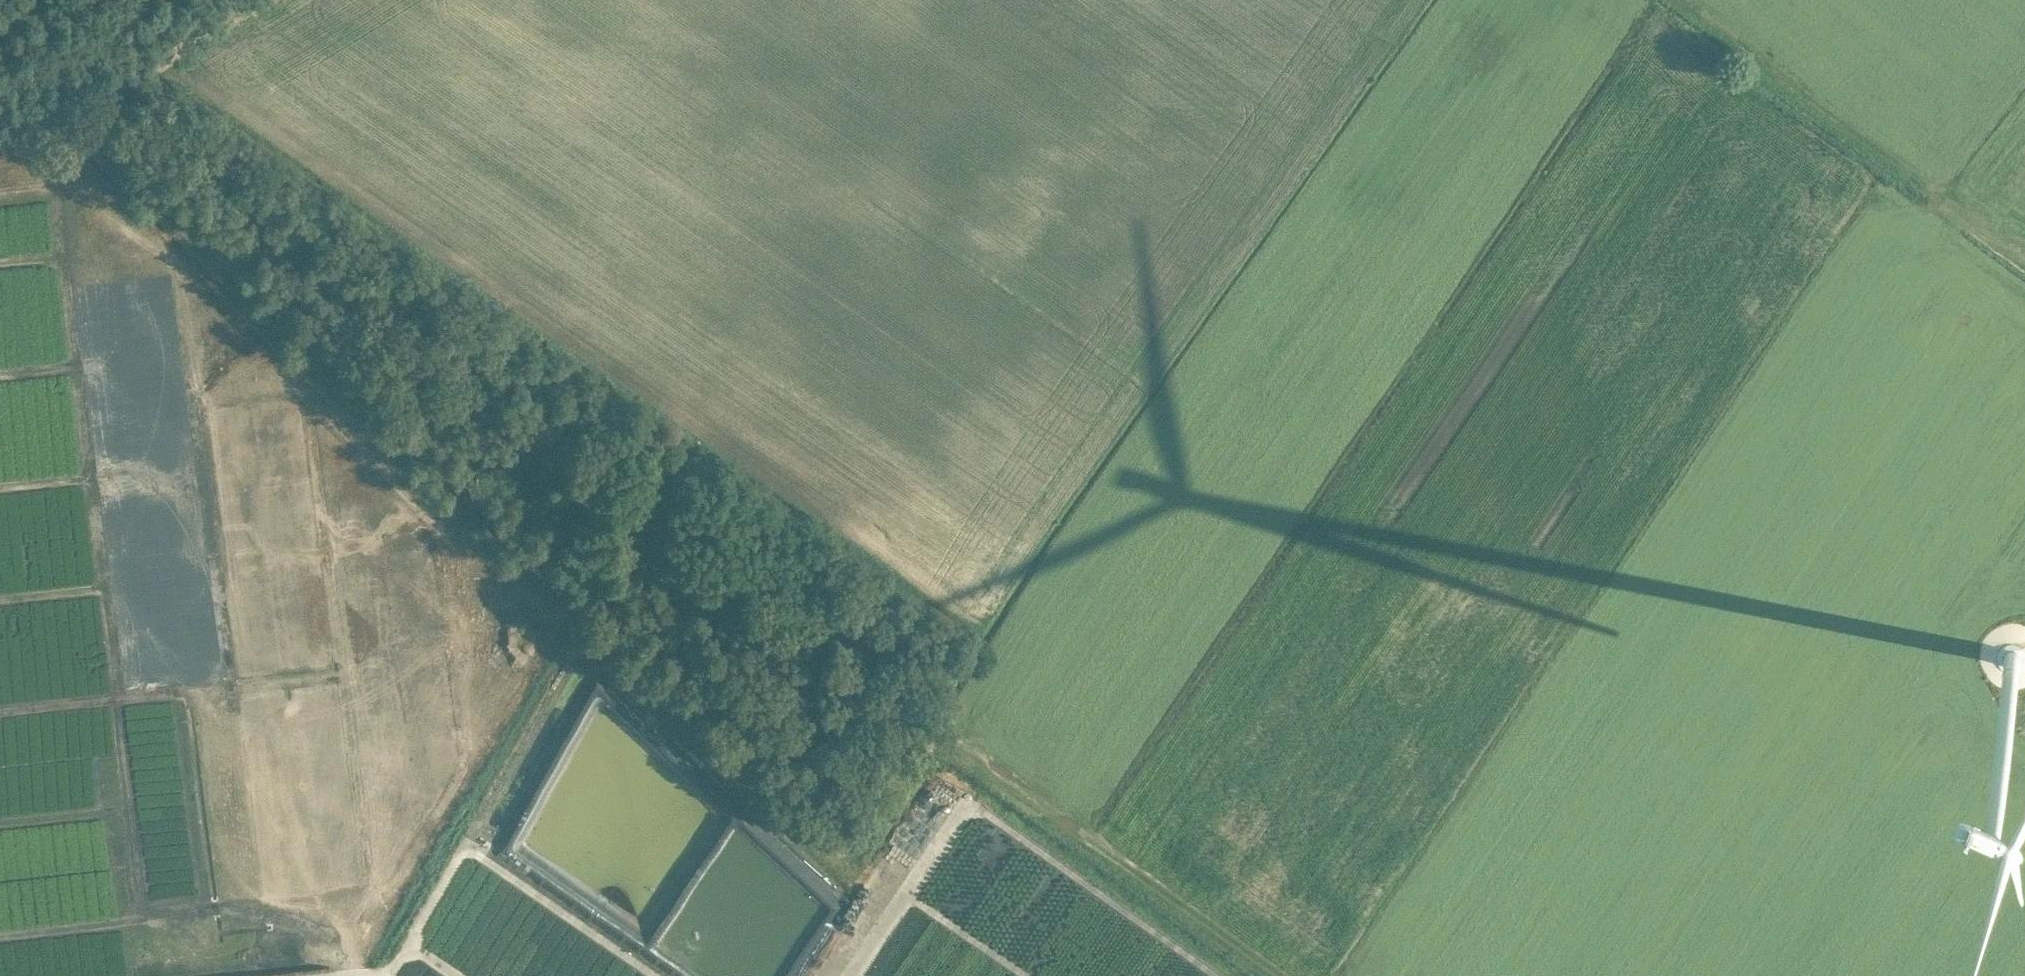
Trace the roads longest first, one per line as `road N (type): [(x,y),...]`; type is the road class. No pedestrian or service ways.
road 1 (track): [(254,0),(93,109),(35,112),(0,125)]

